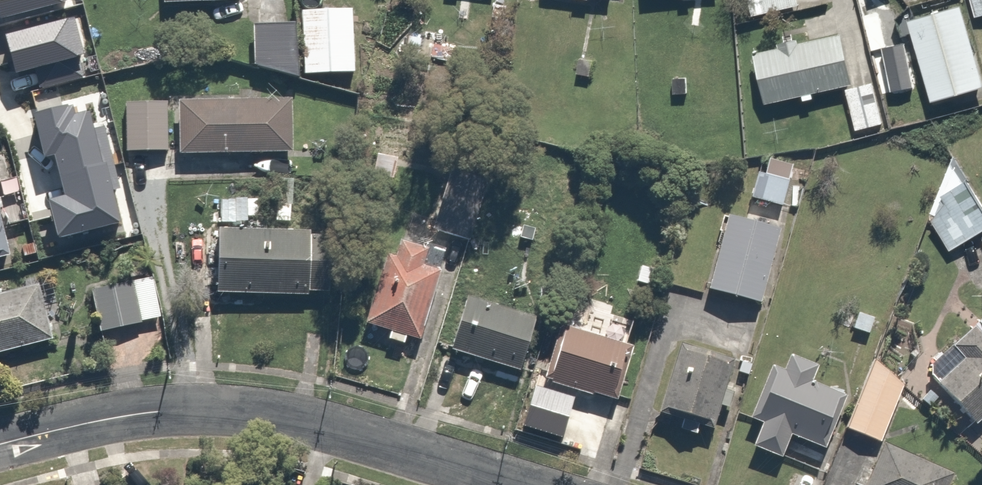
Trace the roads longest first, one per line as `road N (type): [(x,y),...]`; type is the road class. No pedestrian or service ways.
road 1 (residential): [(0,446),(140,411),(269,414),(511,484)]

